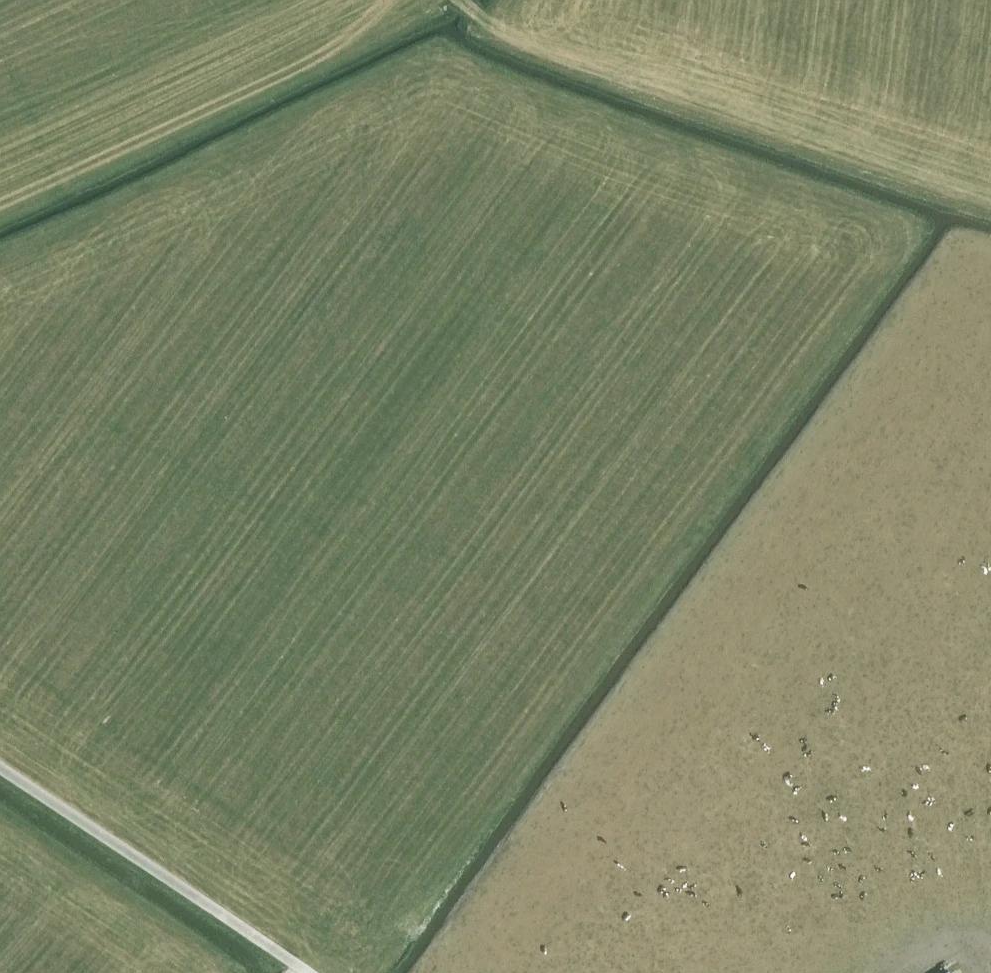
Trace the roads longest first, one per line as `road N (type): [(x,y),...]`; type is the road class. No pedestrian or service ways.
road 1 (track): [(0,768),(308,972)]

